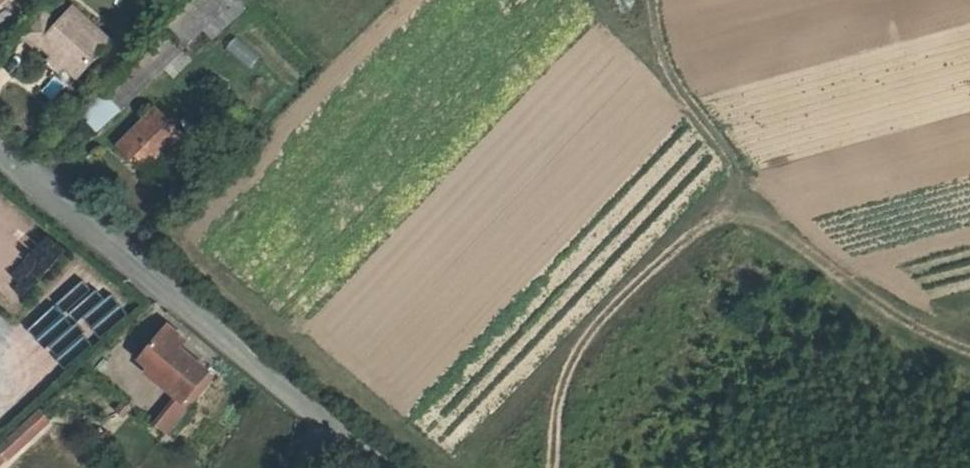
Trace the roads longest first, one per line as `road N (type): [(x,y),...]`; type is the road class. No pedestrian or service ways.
road 1 (track): [(553,467),(572,351),(599,315),(748,179),(673,71),(653,0)]
road 2 (residential): [(322,421),(0,157)]
road 3 (track): [(748,179),(858,286),(969,344)]

